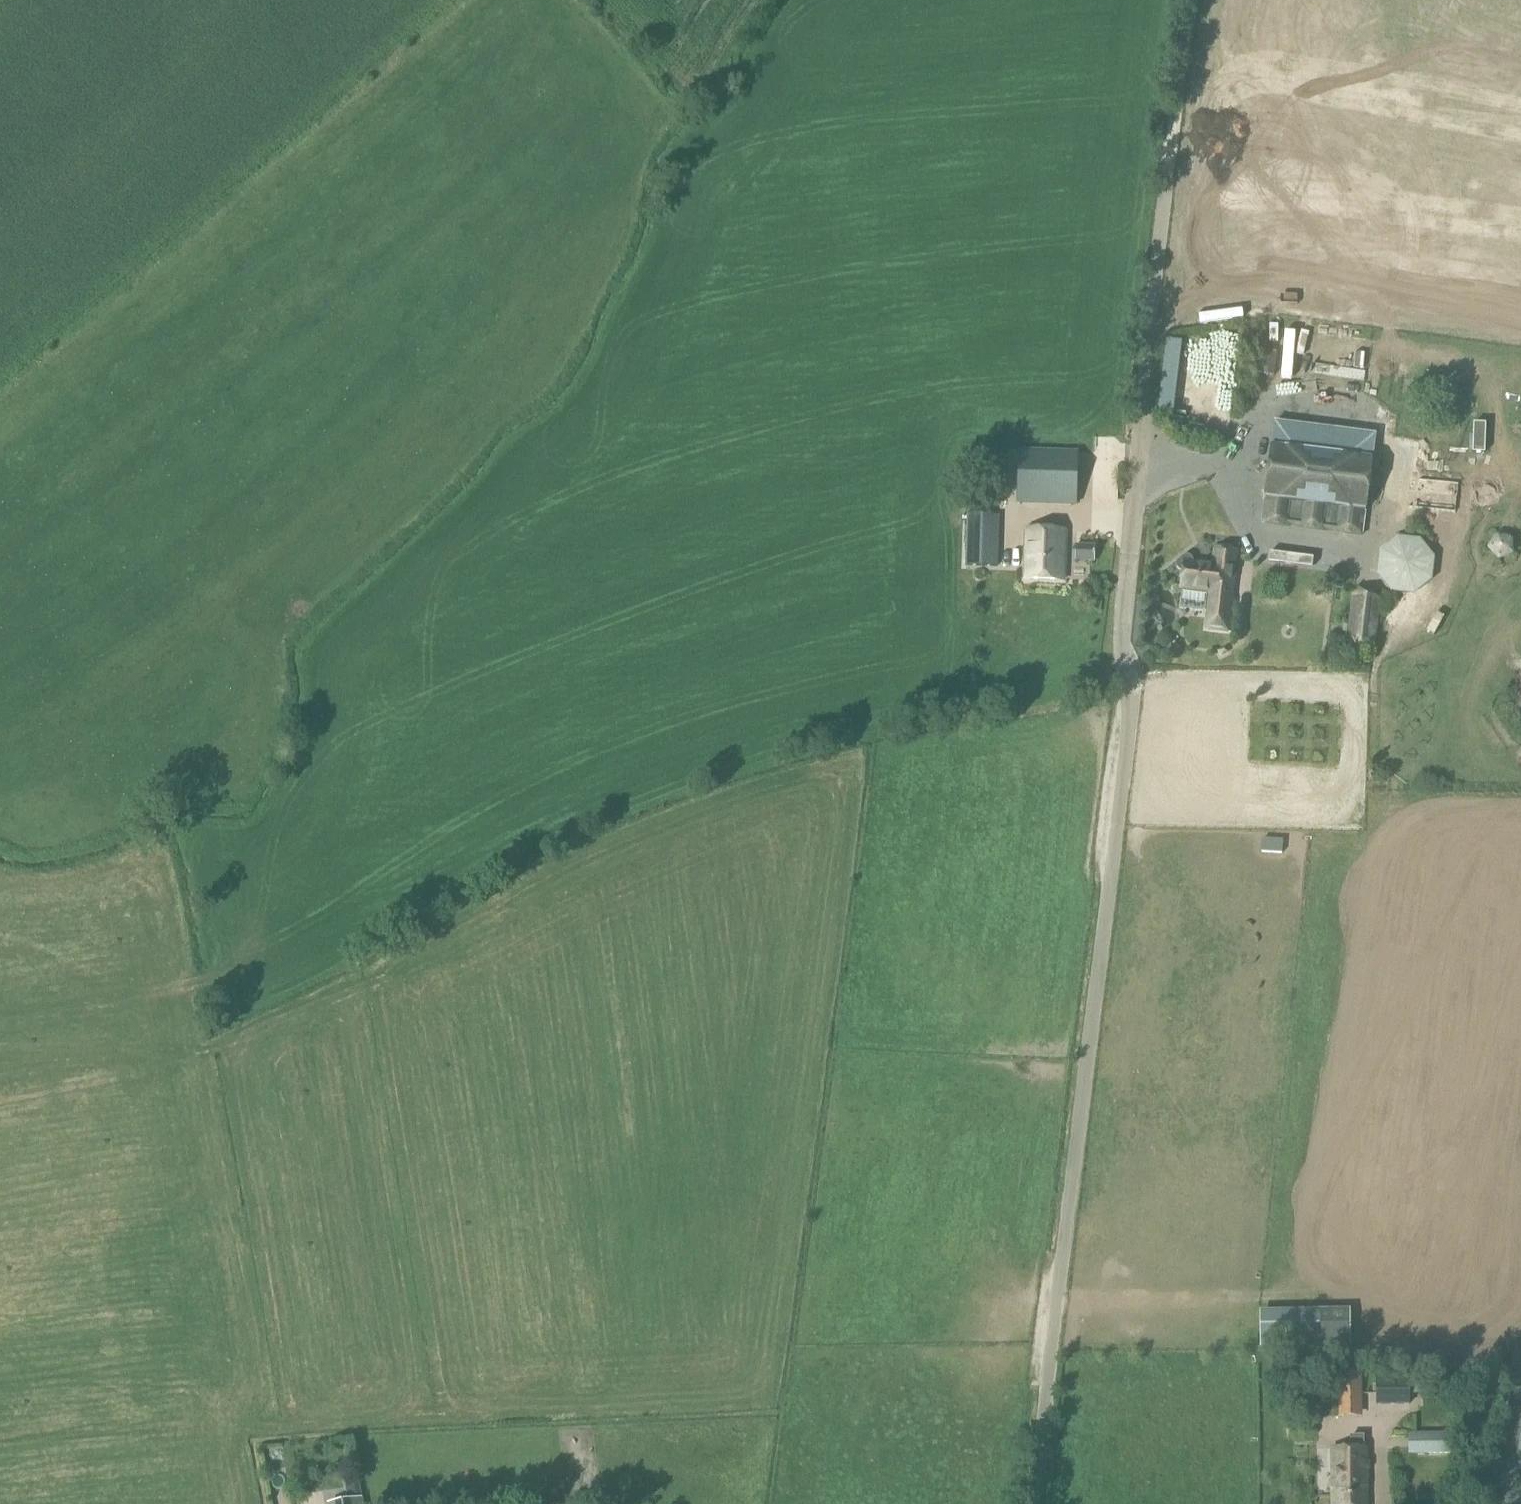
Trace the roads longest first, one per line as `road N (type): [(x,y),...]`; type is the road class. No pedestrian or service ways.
road 1 (unclassified): [(1037,1503),(1128,767),(1132,540),(1167,203)]
road 2 (track): [(1167,203),(1194,0)]

